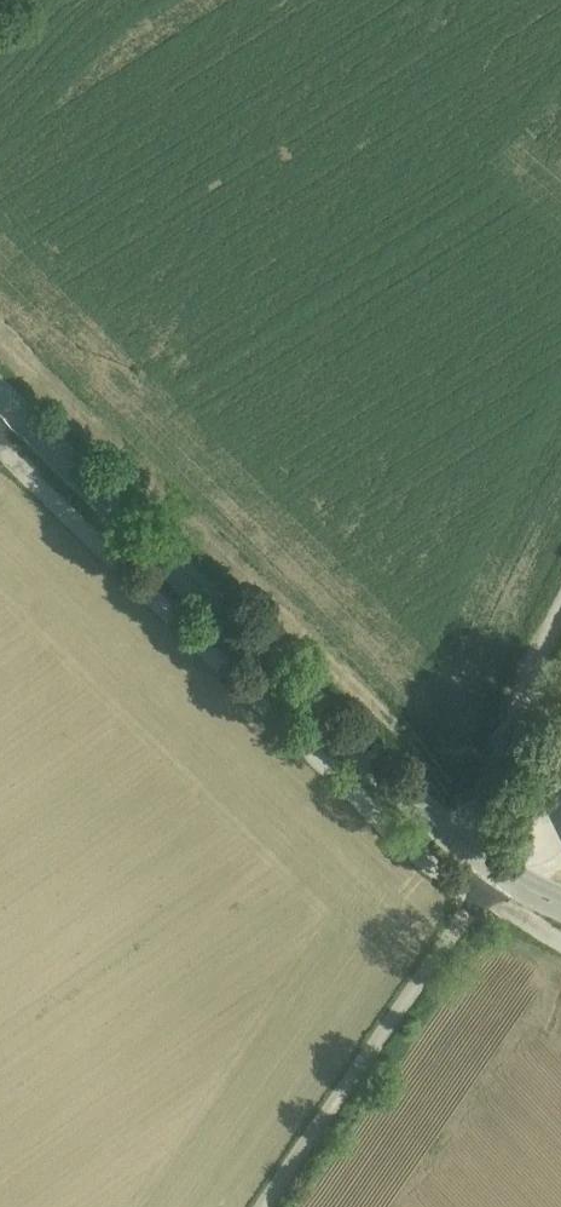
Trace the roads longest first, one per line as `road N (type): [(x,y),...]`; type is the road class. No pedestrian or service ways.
road 1 (tertiary): [(15,416),(467,846)]
road 2 (unclassified): [(497,875),(266,1206)]
road 3 (unclassified): [(467,846),(560,635)]

